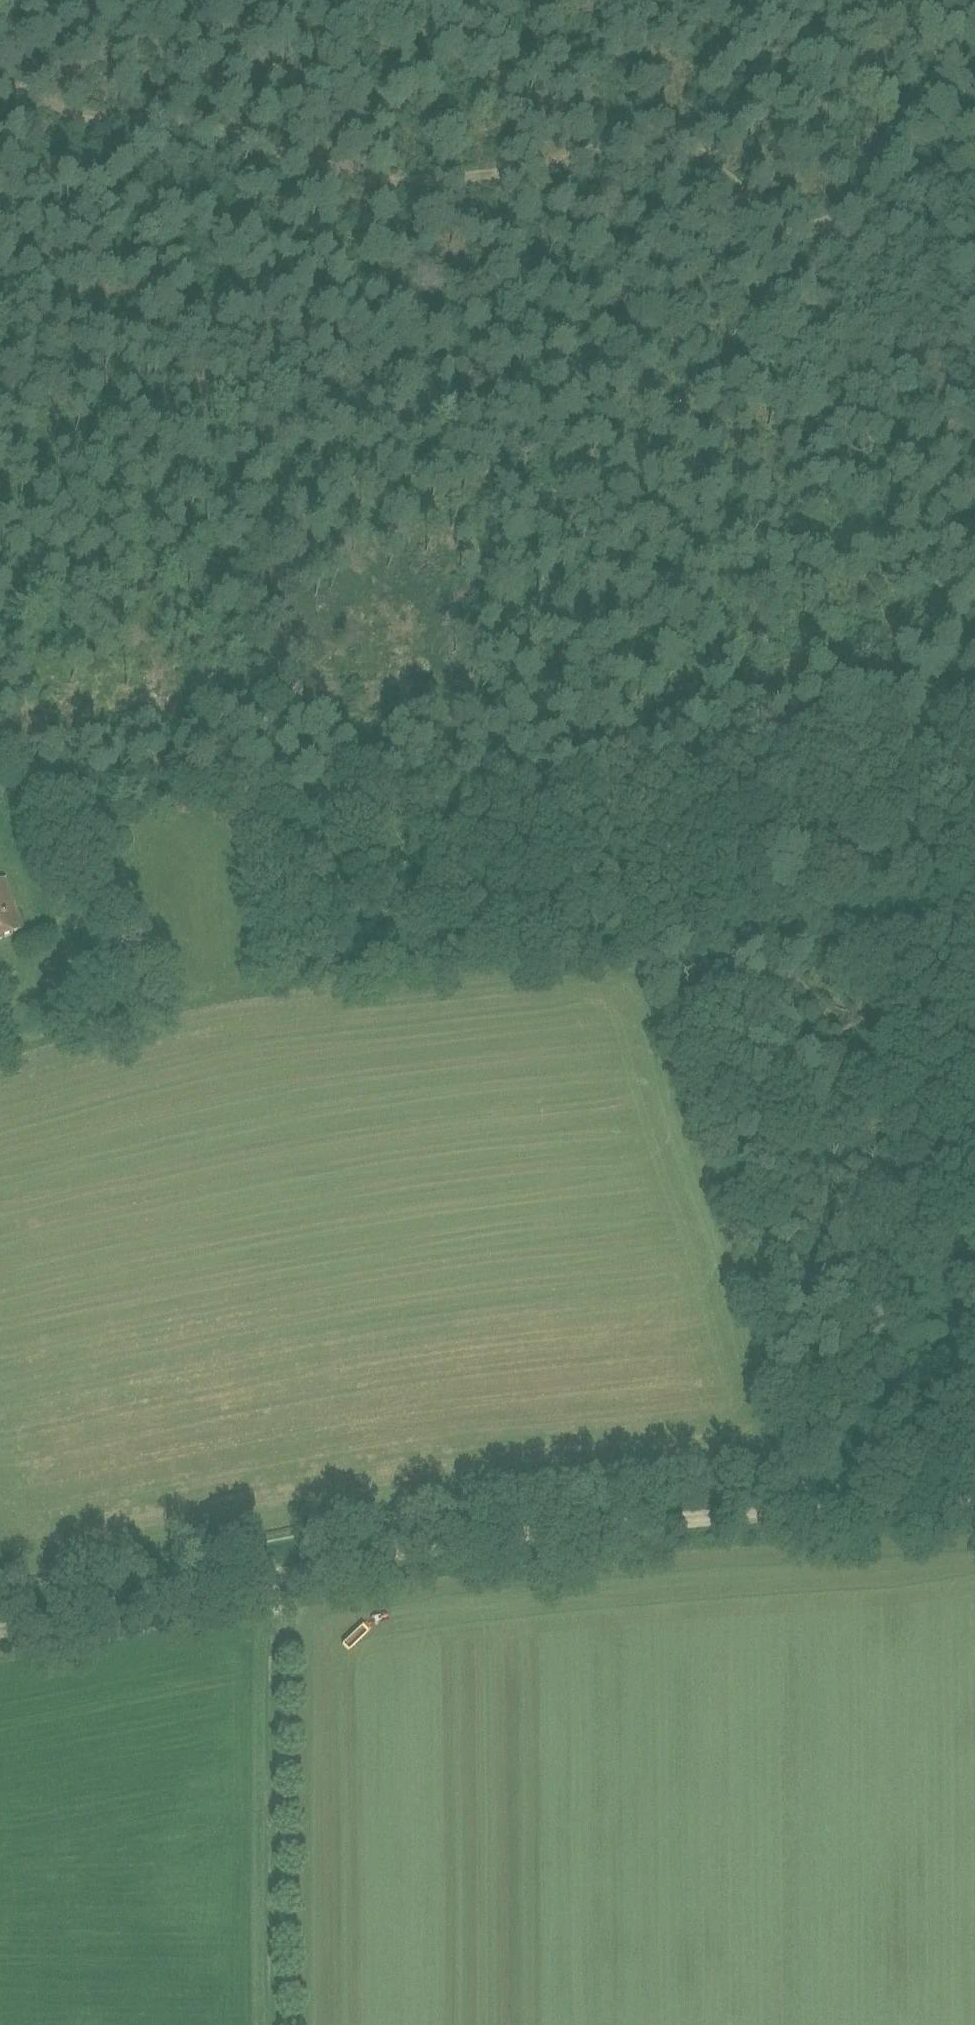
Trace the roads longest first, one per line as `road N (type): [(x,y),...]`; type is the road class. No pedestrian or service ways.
road 1 (track): [(0,1629),(344,1567),(591,1532),(974,1506)]

